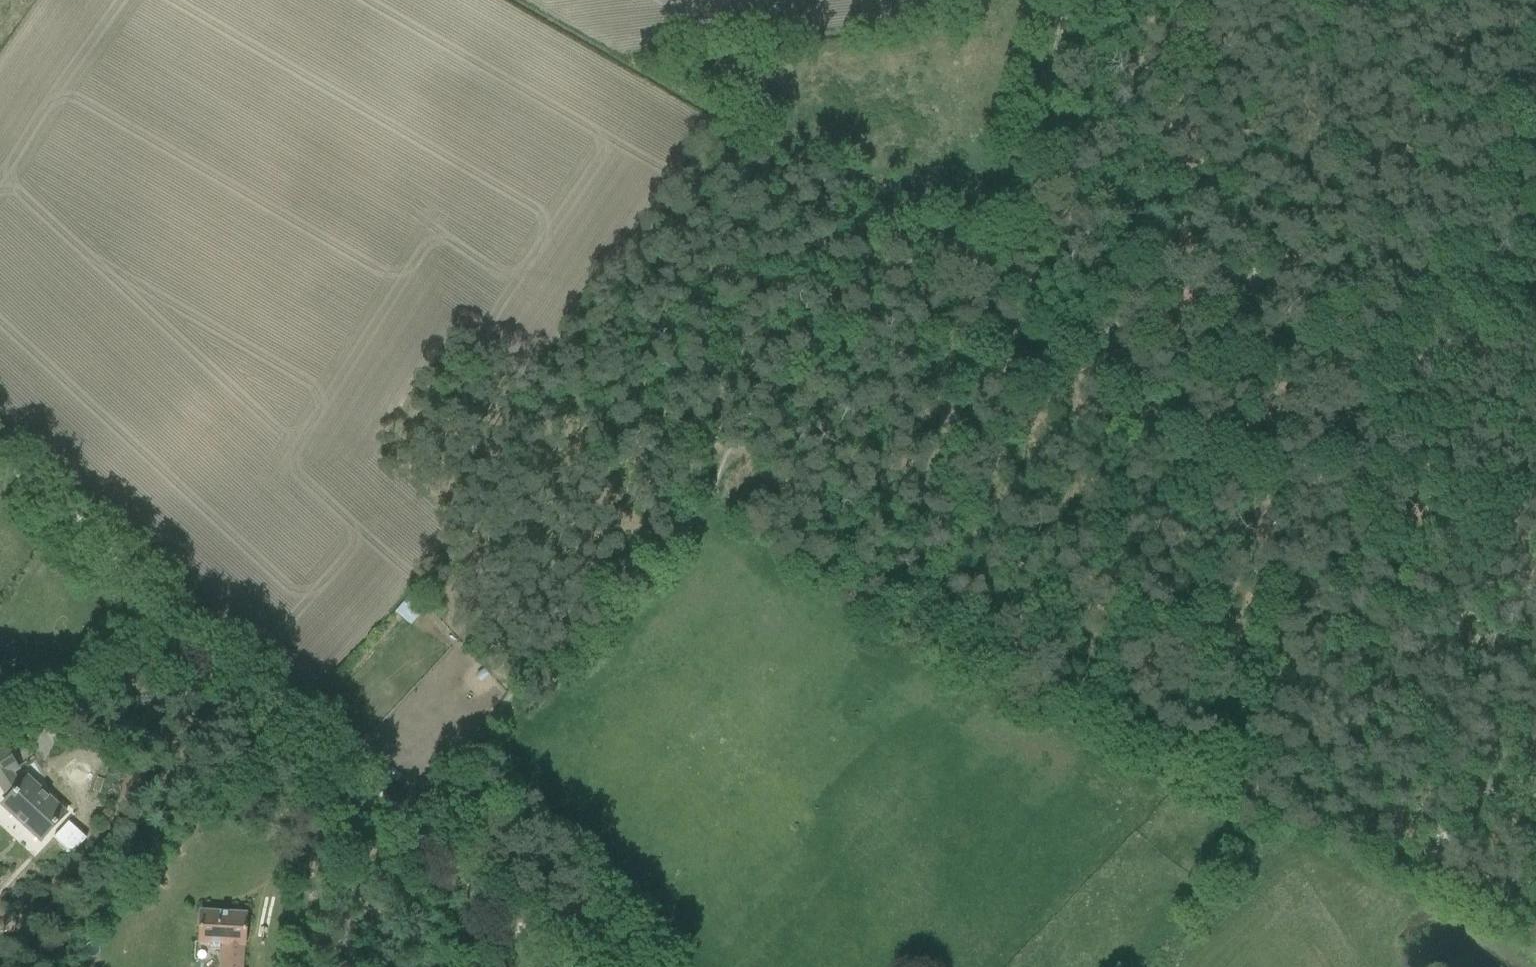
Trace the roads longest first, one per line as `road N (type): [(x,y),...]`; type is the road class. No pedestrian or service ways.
road 1 (track): [(3,458),(427,830)]
road 2 (track): [(1072,0),(1000,285)]

